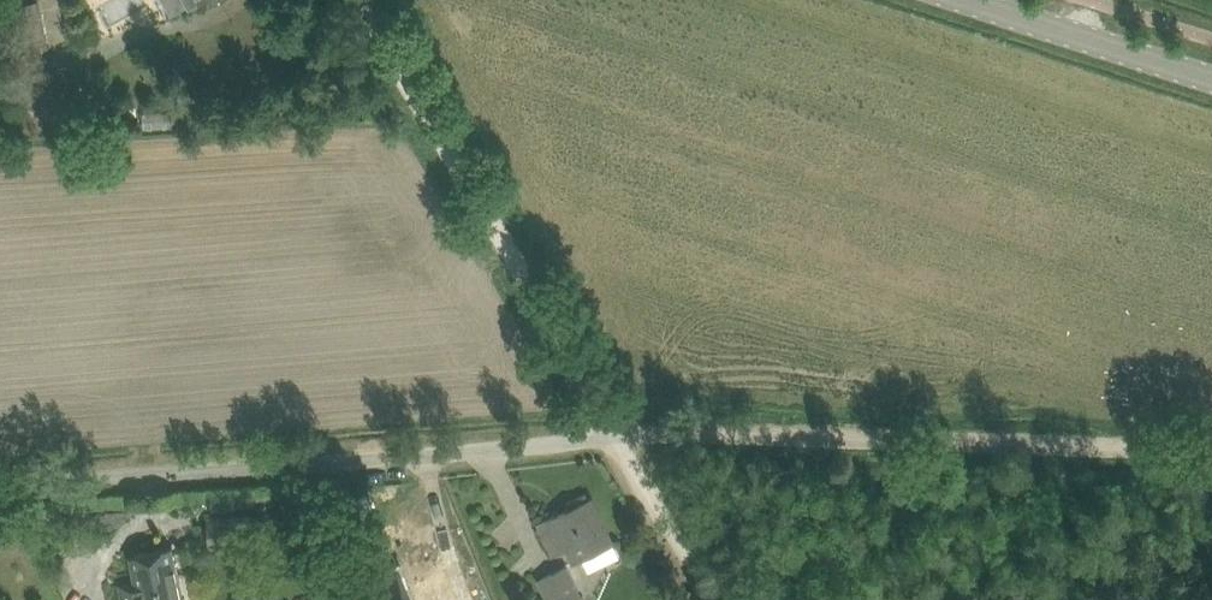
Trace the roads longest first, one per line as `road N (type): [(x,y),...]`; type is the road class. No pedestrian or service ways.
road 1 (unclassified): [(0,487),(619,432),(366,0)]
road 2 (track): [(1211,443),(619,432)]
road 3 (secondary): [(1211,73),(986,0)]
road 4 (track): [(714,599),(619,432)]

